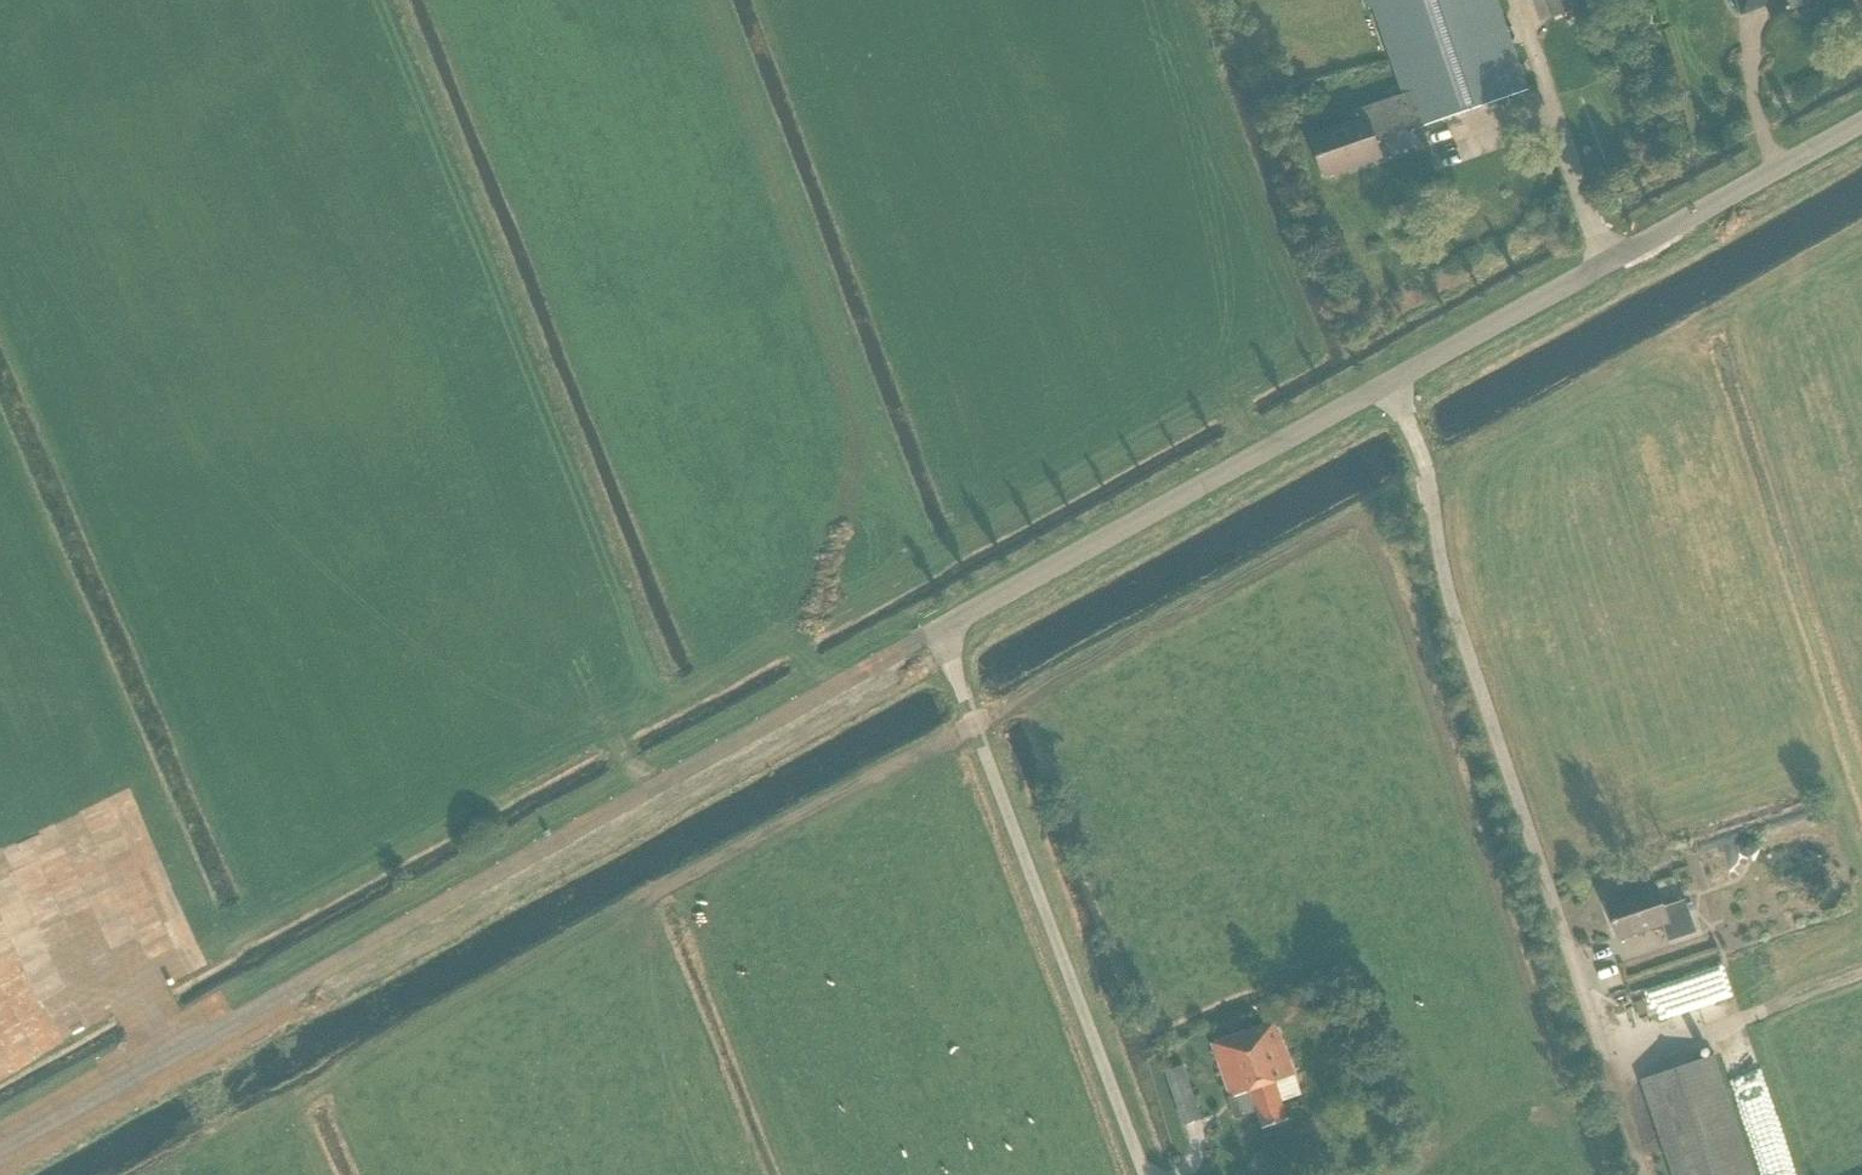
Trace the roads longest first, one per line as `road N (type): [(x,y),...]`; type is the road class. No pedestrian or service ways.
road 1 (unclassified): [(934,633),(0,1153)]
road 2 (unclassified): [(1861,121),(934,633)]
road 3 (unclassified): [(1145,1174),(934,633)]

